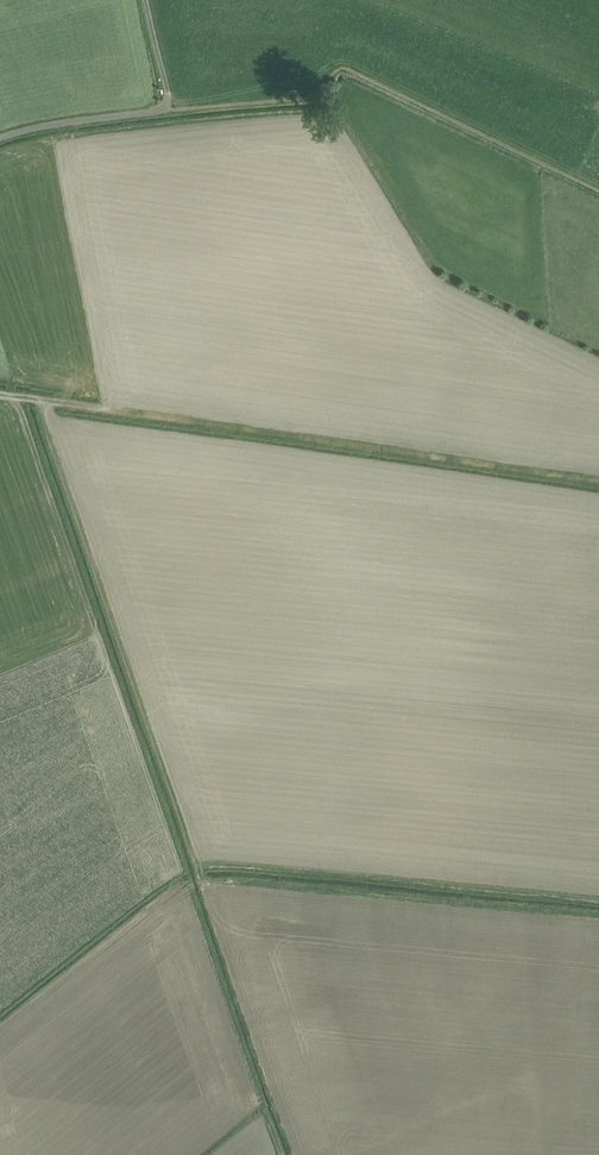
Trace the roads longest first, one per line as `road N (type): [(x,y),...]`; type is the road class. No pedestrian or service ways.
road 1 (track): [(0,396),(598,482)]

